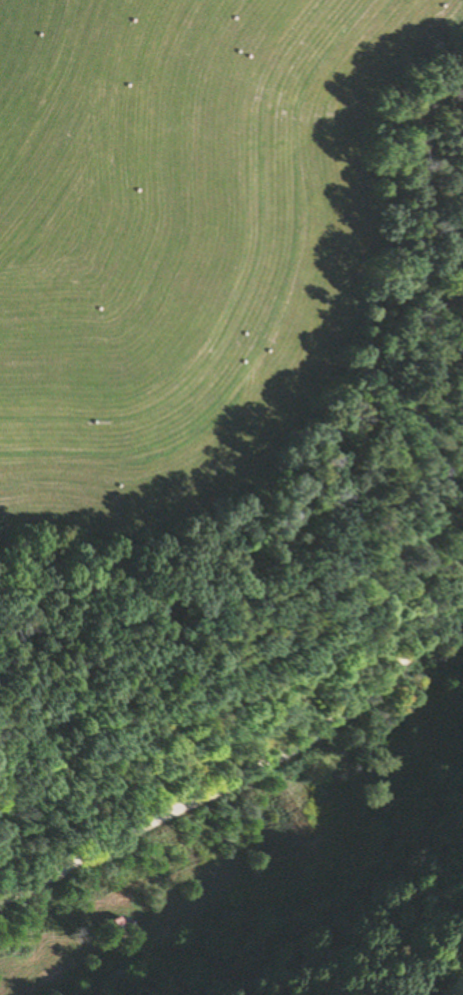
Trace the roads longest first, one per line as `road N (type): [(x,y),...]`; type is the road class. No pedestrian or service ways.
road 1 (residential): [(0,889),(302,735),(389,662),(462,577)]

